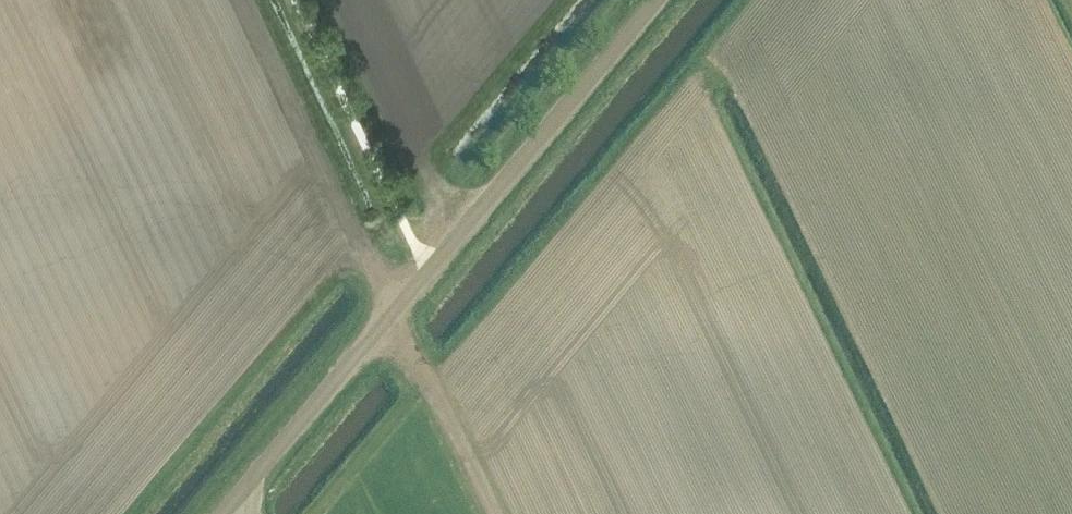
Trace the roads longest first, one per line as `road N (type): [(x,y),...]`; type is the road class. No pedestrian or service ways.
road 1 (unclassified): [(222,513),(659,0)]

